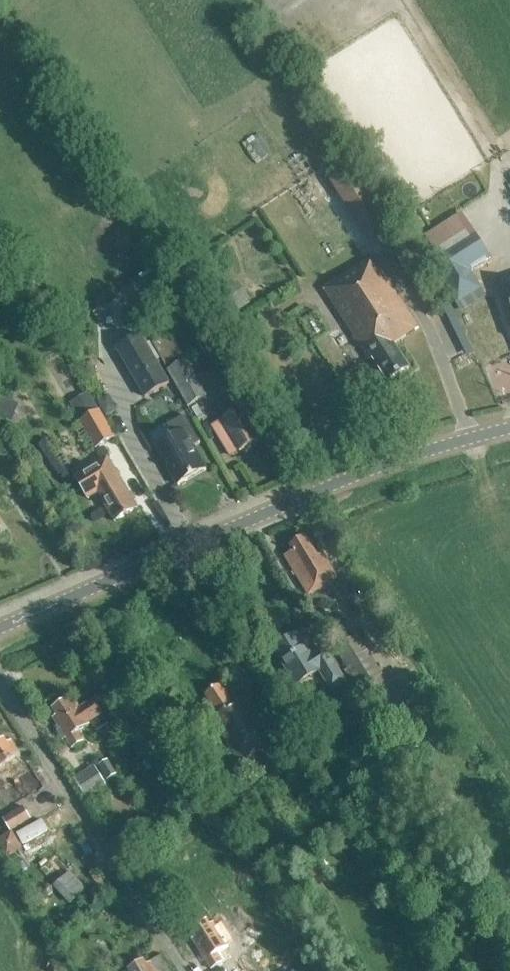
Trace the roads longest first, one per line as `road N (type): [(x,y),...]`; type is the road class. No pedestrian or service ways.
road 1 (tertiary): [(0,629),(364,472),(509,428)]
road 2 (unclassified): [(0,685),(184,970)]

